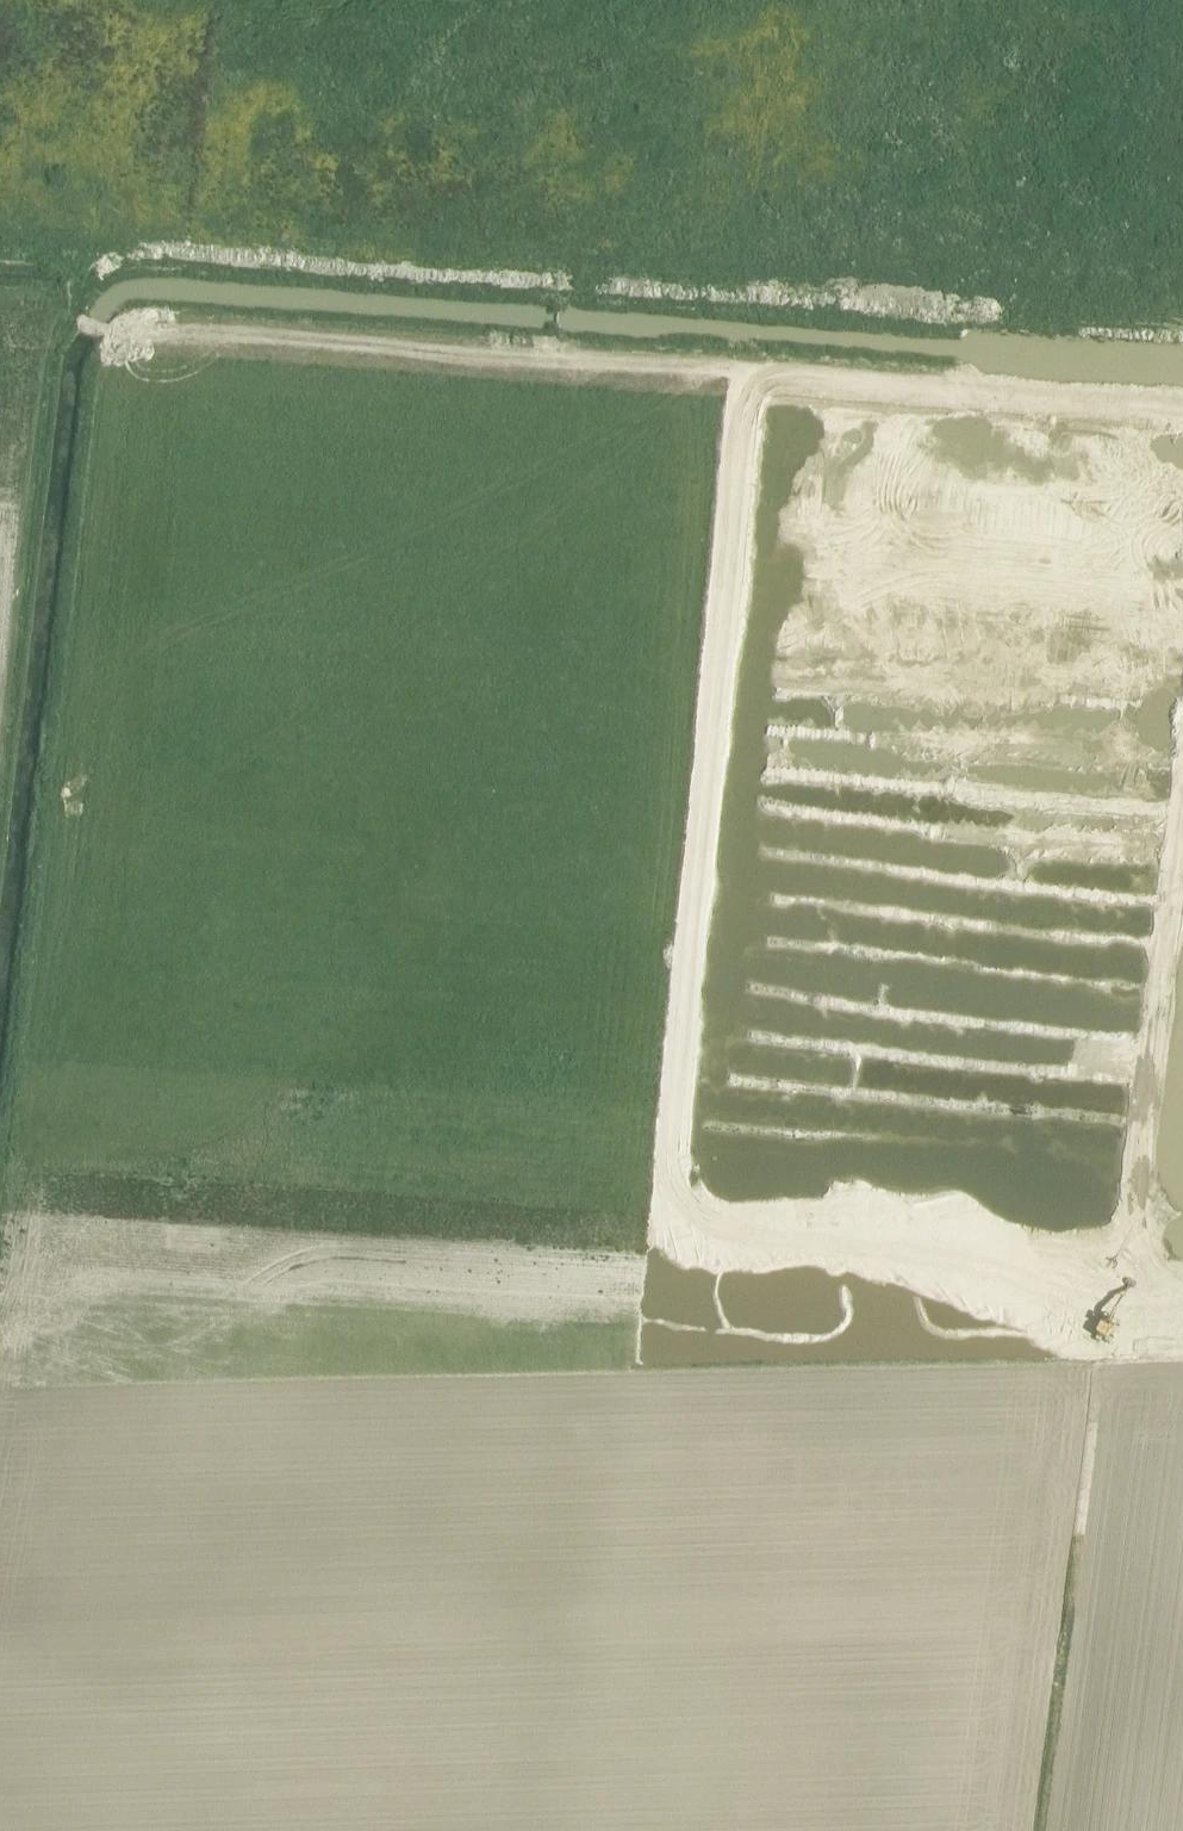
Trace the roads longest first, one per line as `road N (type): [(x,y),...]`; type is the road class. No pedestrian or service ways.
road 1 (track): [(0,1176),(89,361),(116,215),(207,177),(481,90),(786,41),(1182,17)]

